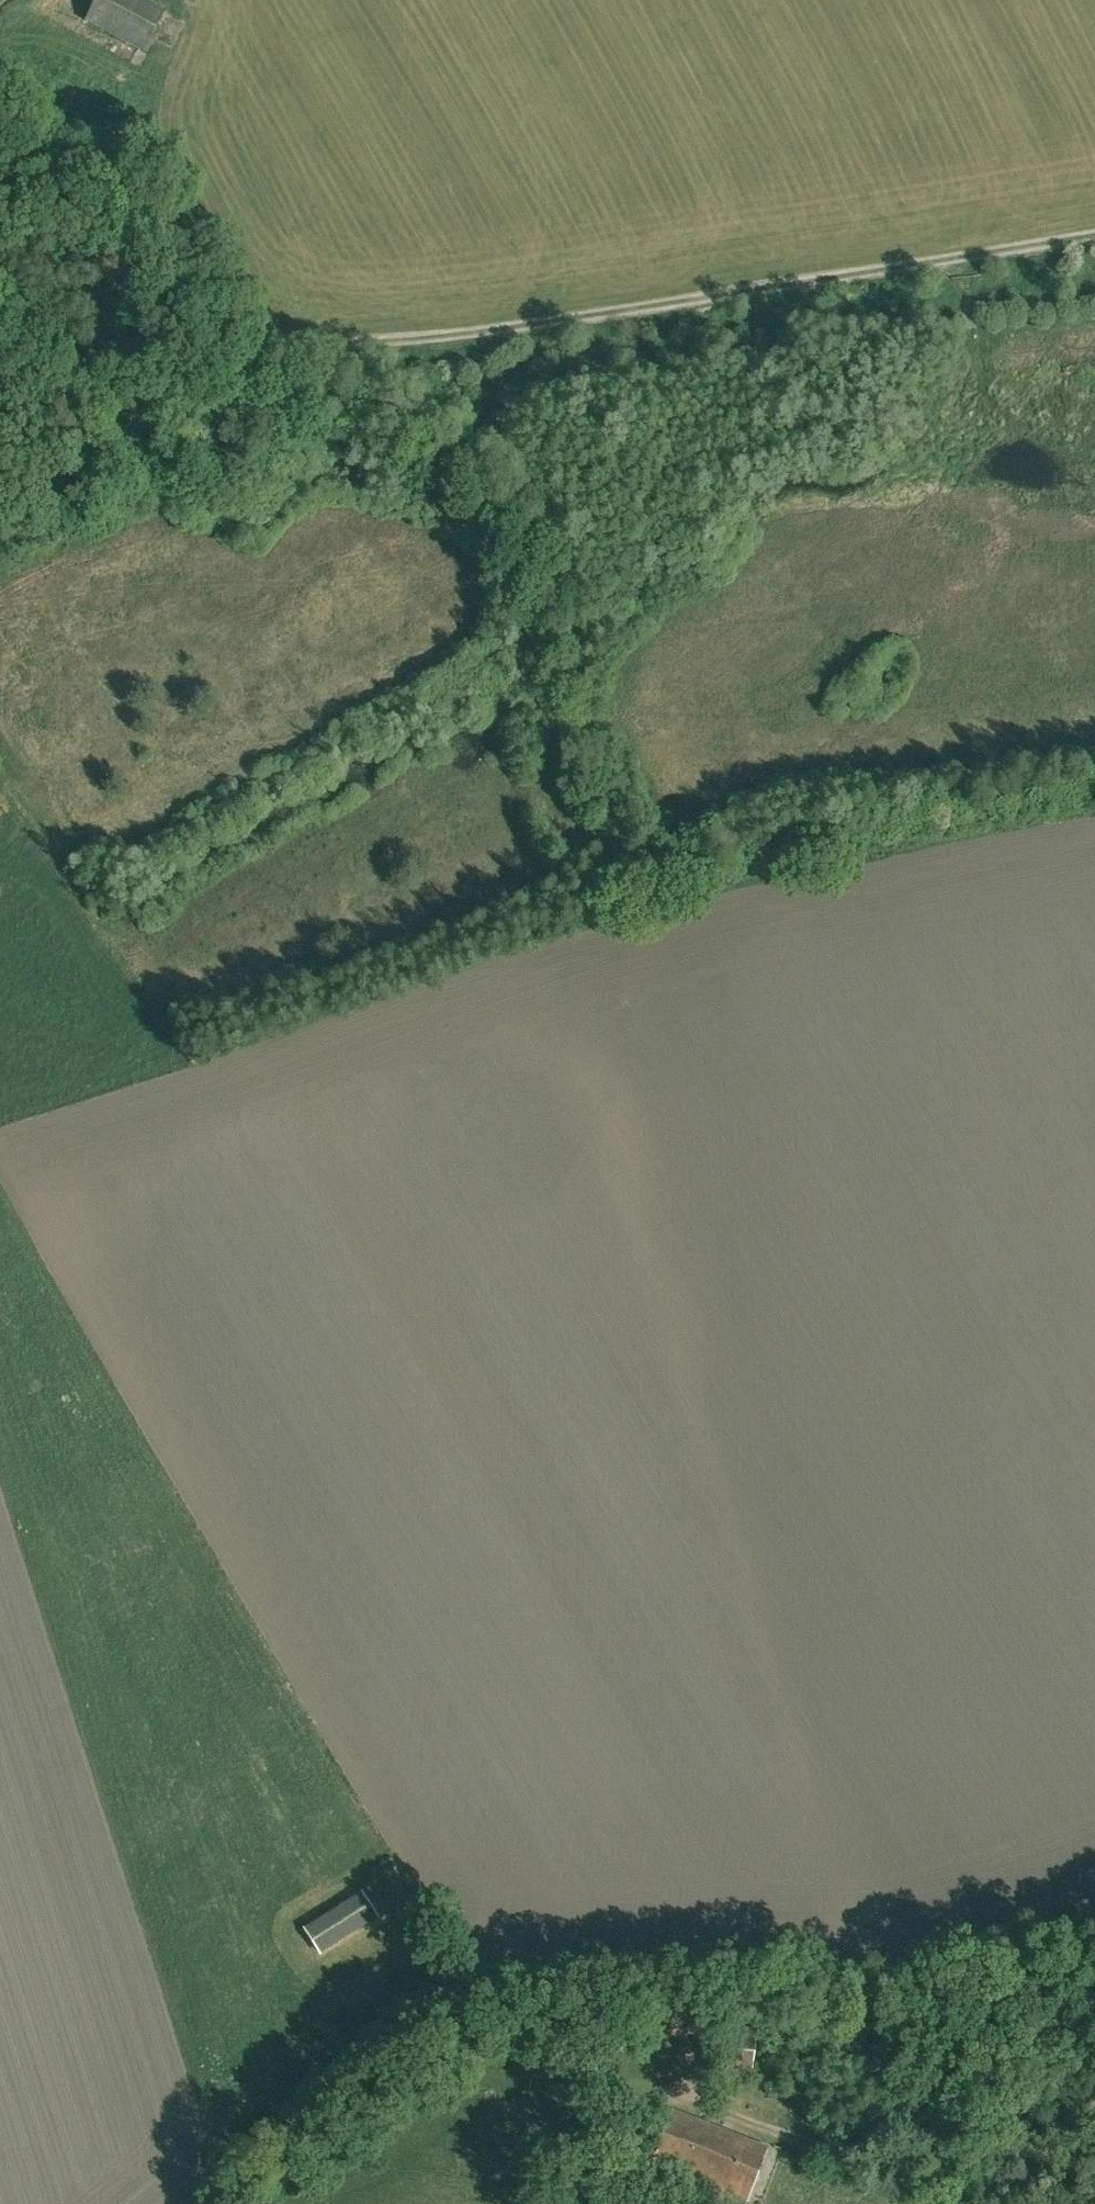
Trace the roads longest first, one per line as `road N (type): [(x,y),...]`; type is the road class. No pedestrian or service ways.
road 1 (unclassified): [(1094,239),(427,342),(0,352)]

